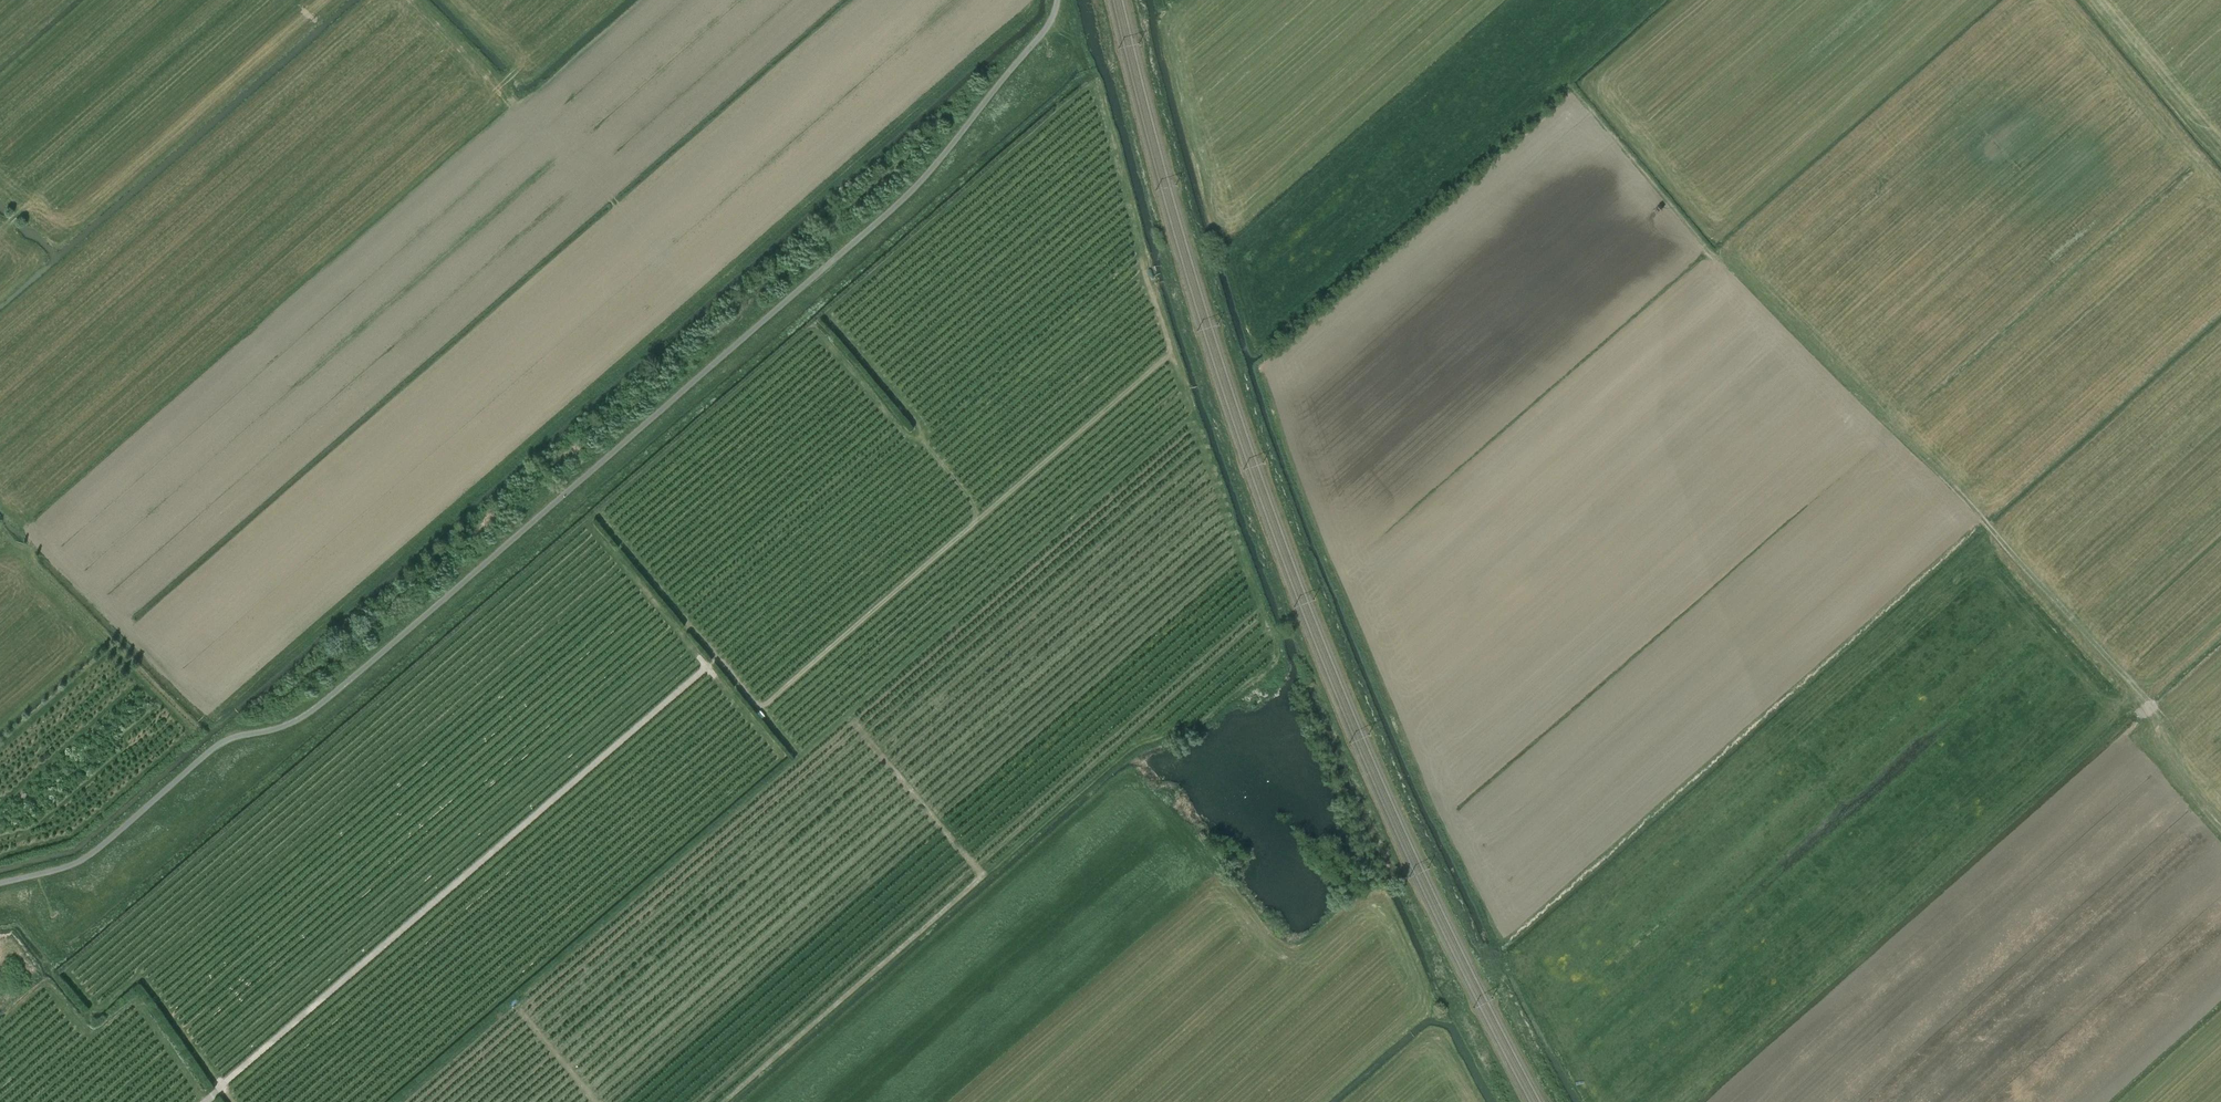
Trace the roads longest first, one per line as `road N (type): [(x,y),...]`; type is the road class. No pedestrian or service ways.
road 1 (track): [(714,664),(209,1101)]
road 2 (track): [(881,757),(981,875),(721,1101)]

